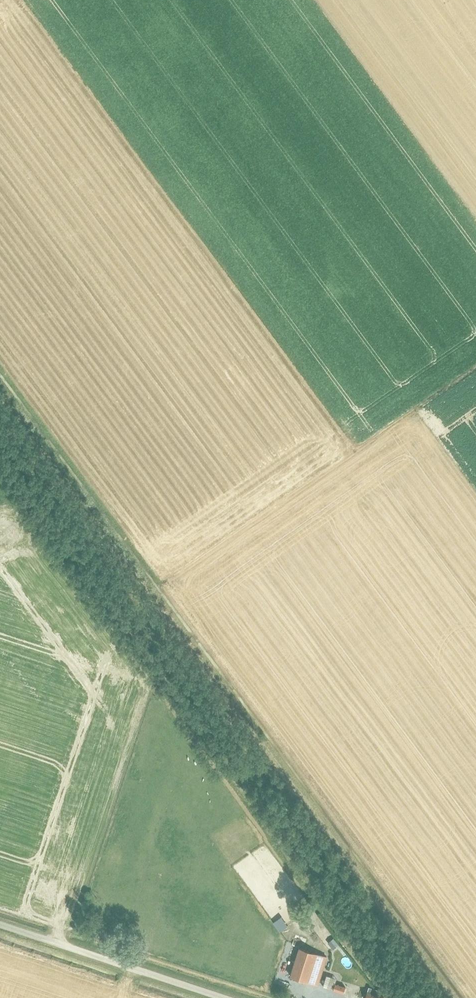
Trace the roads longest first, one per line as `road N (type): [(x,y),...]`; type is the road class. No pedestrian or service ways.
road 1 (unclassified): [(227,997),(0,920)]

